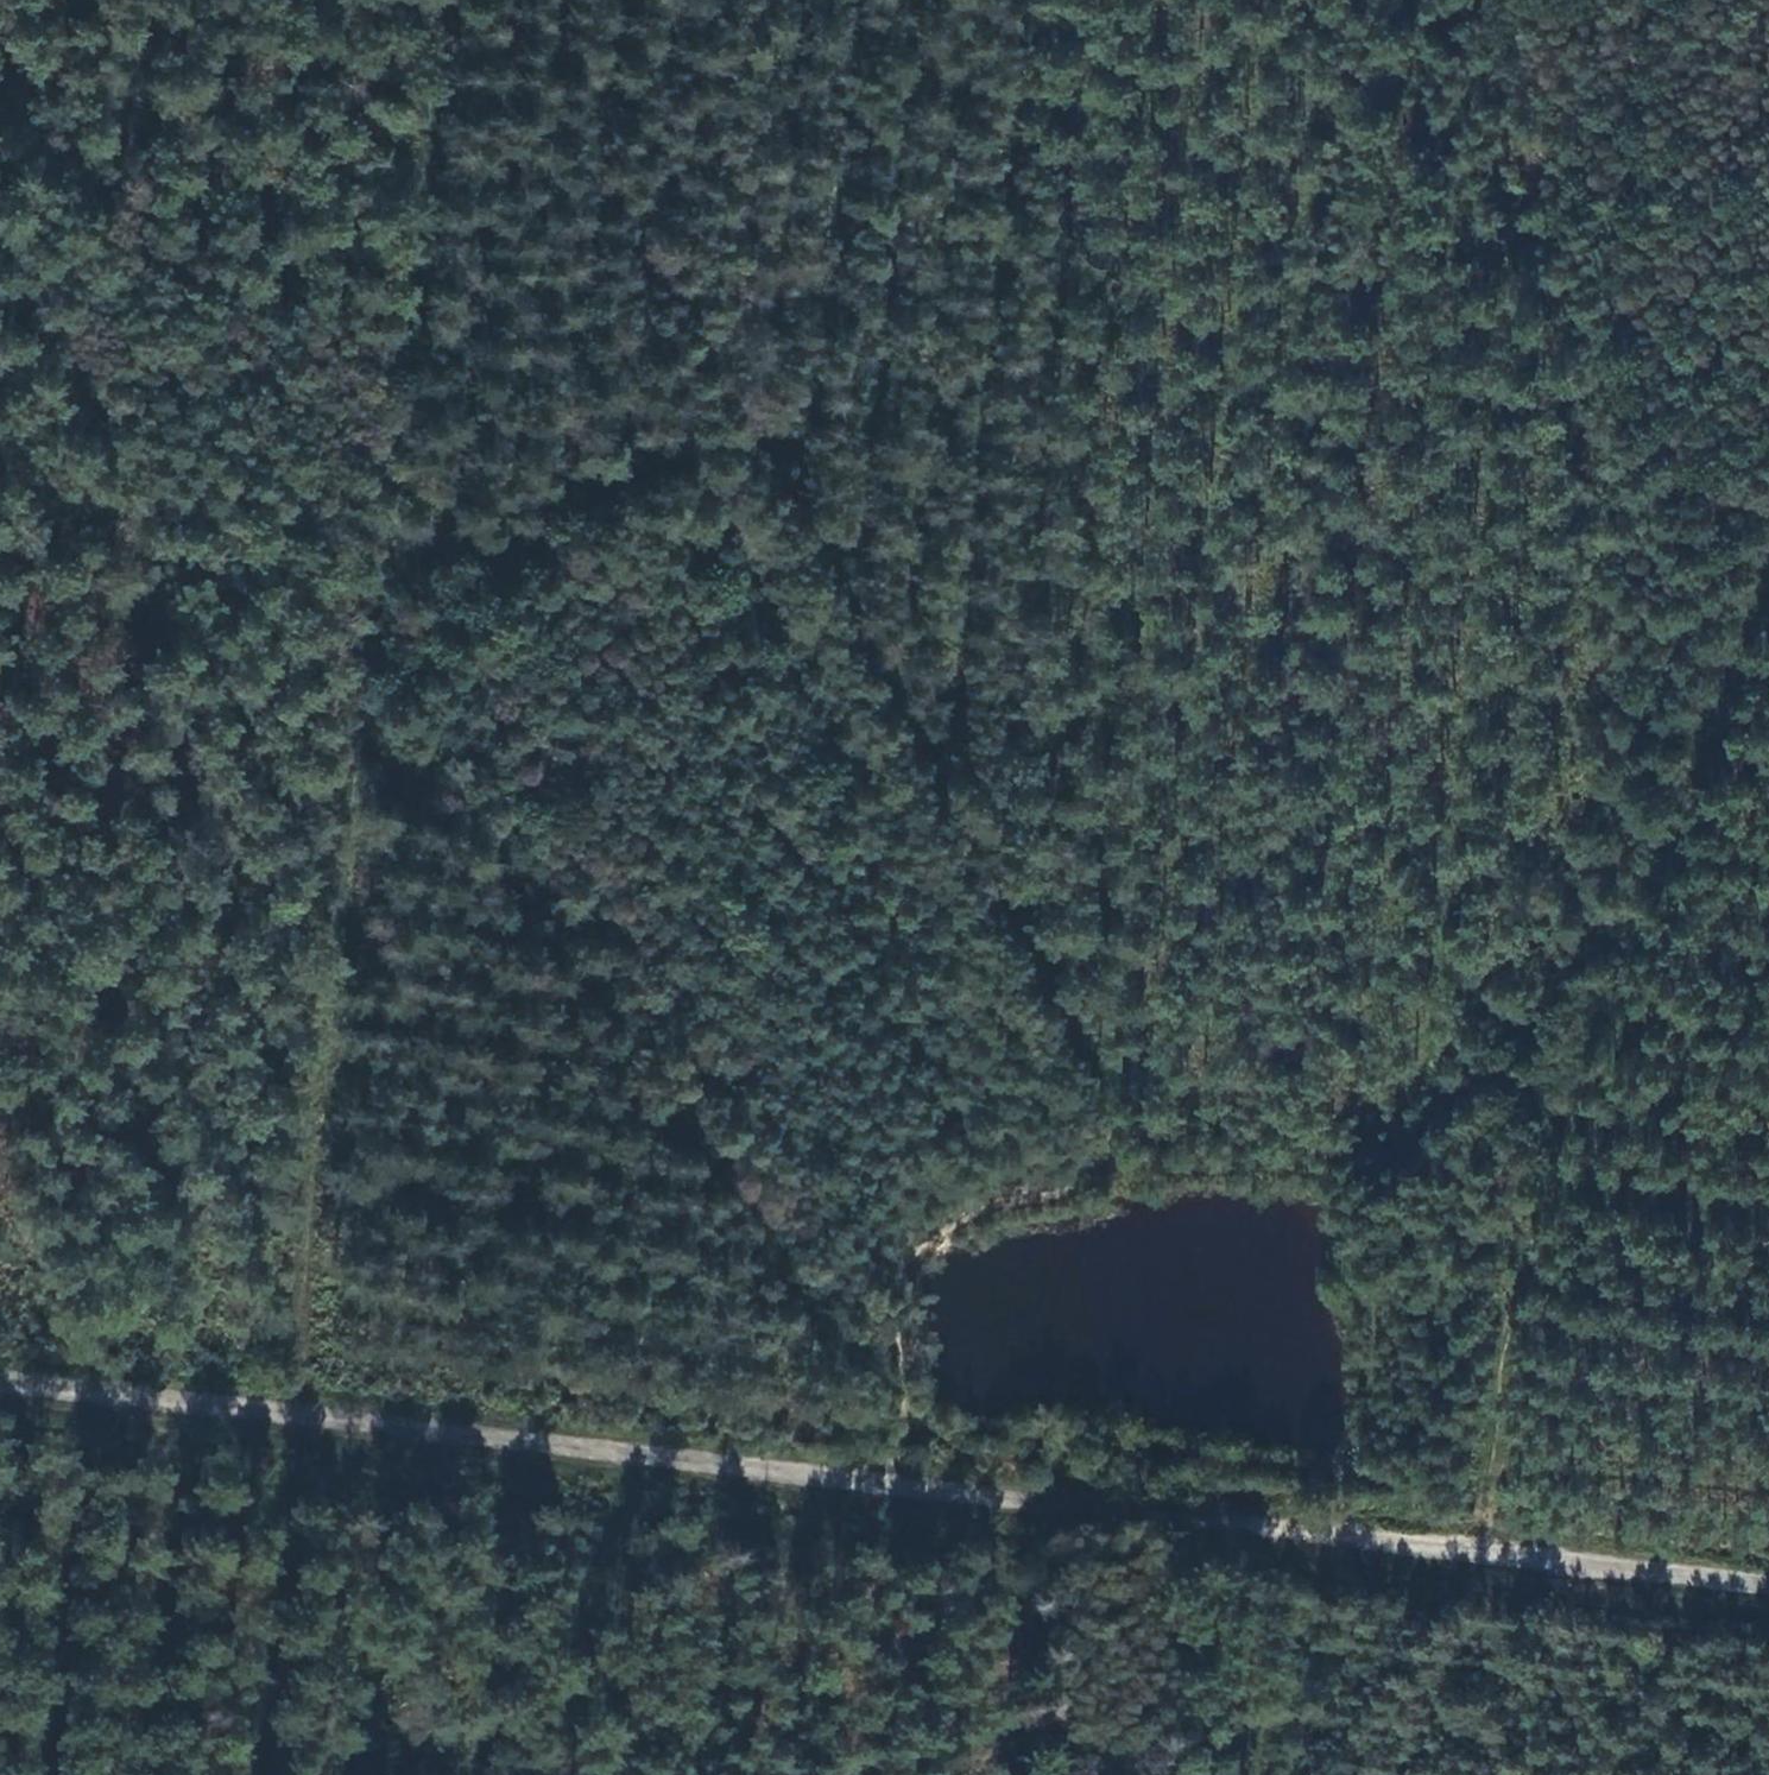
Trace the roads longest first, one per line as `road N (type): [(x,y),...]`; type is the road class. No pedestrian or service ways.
road 1 (track): [(922,1485),(1768,1584)]
road 2 (track): [(0,1380),(641,1453)]
road 3 (track): [(641,1453),(922,1485)]

